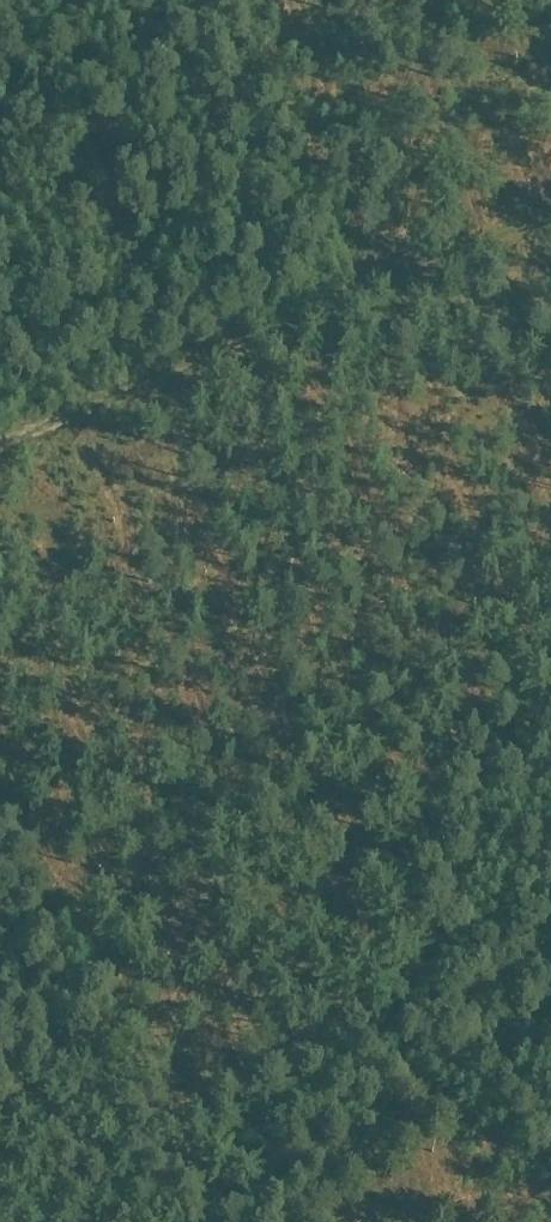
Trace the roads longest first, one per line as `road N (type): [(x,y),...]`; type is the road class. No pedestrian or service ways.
road 1 (track): [(0,433),(550,219)]

